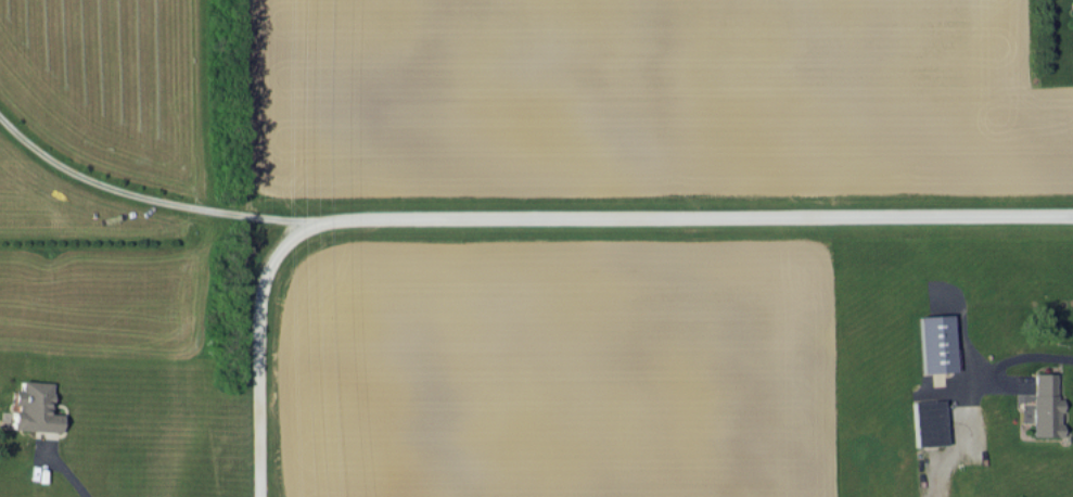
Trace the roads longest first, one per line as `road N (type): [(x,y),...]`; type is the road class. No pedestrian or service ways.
road 1 (residential): [(1072,214),(334,218),(296,228),(273,251),(261,279),(258,496)]

